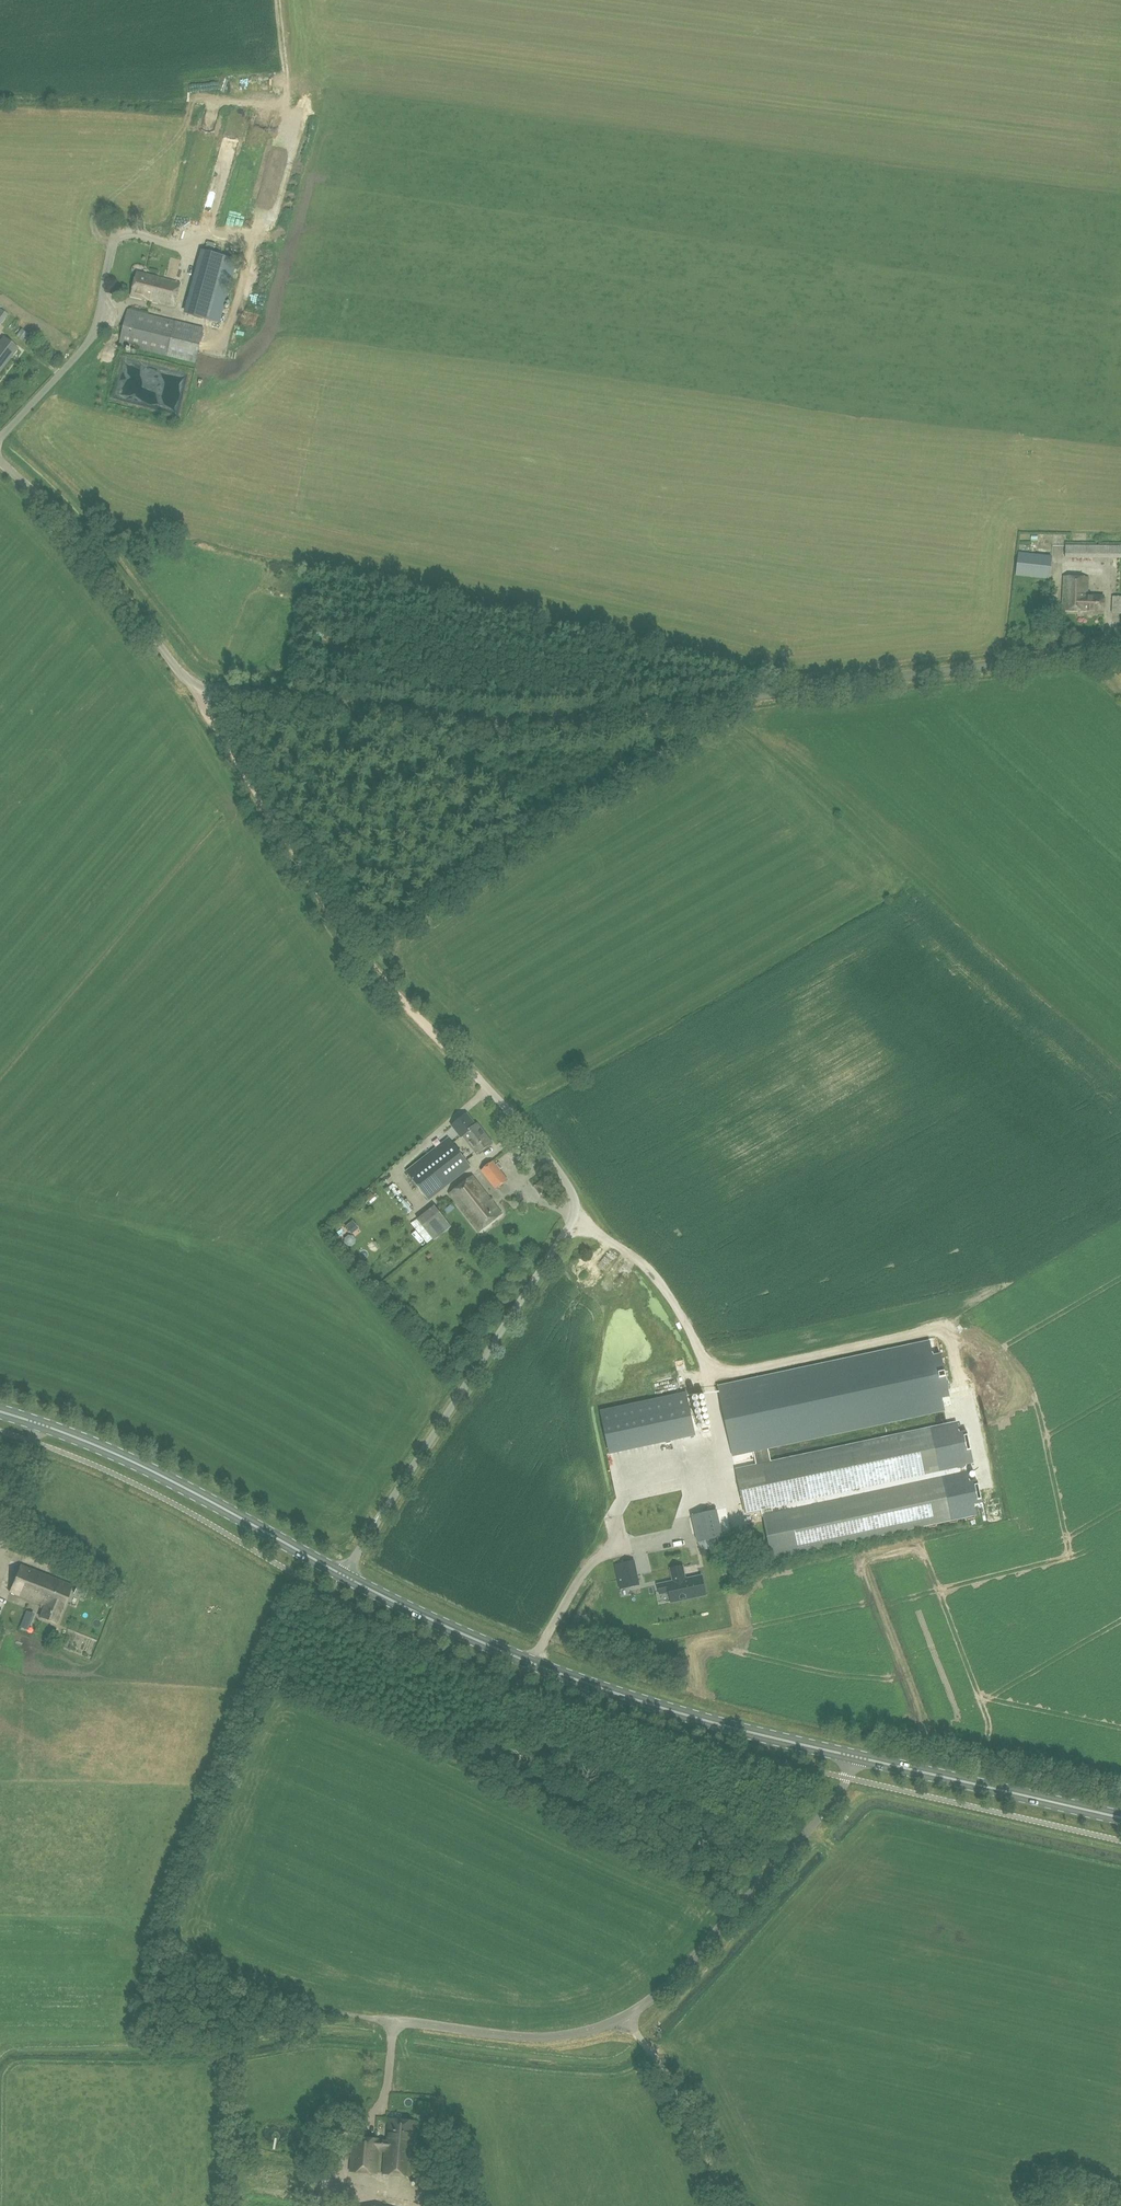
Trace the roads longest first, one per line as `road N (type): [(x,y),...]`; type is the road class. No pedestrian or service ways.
road 1 (unclassified): [(1120,650),(532,721),(193,688),(115,578),(0,459)]
road 2 (unclassified): [(340,2013),(519,2037),(616,2021),(659,1993),(750,1896),(834,1800),(853,1756)]
road 3 (unclassified): [(343,1575),(572,1217),(564,1179),(488,1089)]
road 4 (primary): [(853,1756),(590,1684),(343,1575)]
road 5 (track): [(488,1089),(349,943),(193,688)]
road 6 (primary): [(343,1575),(153,1471),(0,1411)]
road 7 (primary): [(1120,1817),(853,1756)]

